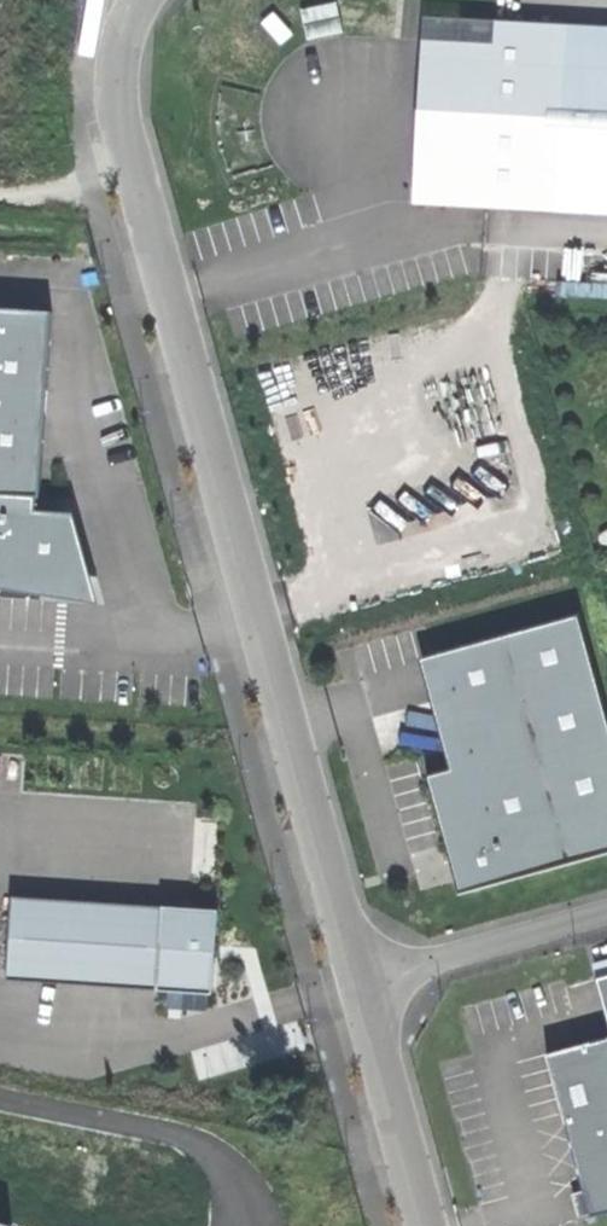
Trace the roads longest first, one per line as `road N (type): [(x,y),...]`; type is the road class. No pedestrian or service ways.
road 1 (unclassified): [(136,0),(119,59),(126,141),(354,983)]
road 2 (unclassified): [(354,983),(606,912)]
road 3 (unclassified): [(354,983),(421,1225)]

